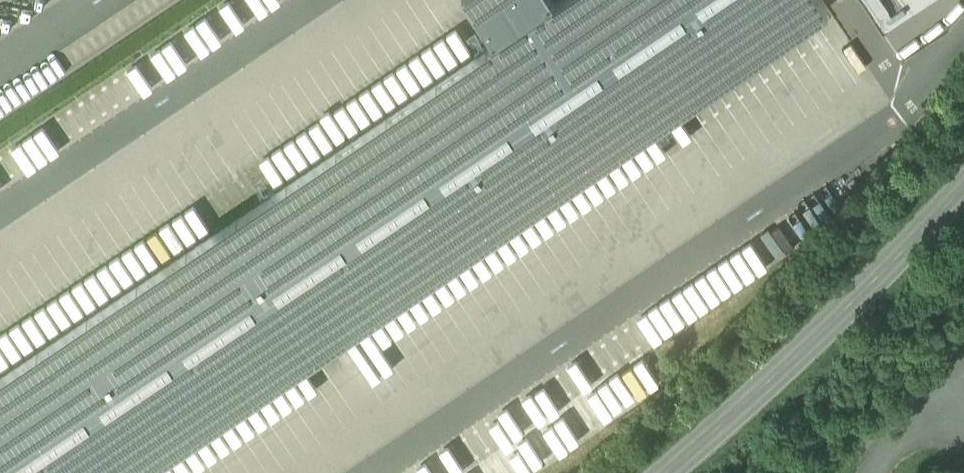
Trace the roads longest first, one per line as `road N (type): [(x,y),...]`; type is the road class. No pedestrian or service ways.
road 1 (unclassified): [(963,178),(664,472)]

